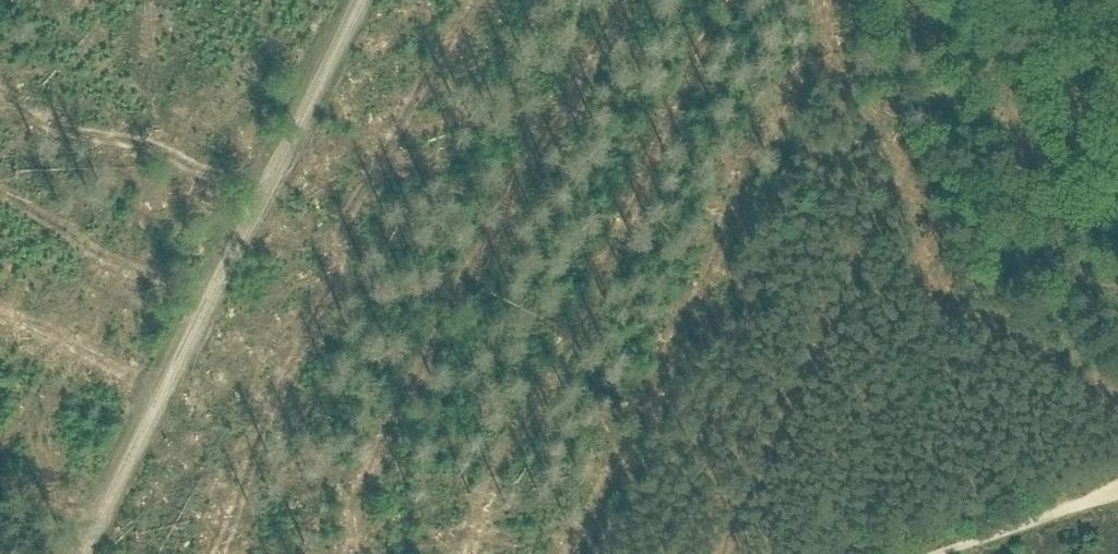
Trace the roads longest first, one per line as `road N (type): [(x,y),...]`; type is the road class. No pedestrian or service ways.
road 1 (track): [(91,553),(361,0)]
road 2 (track): [(946,553),(1117,497)]

